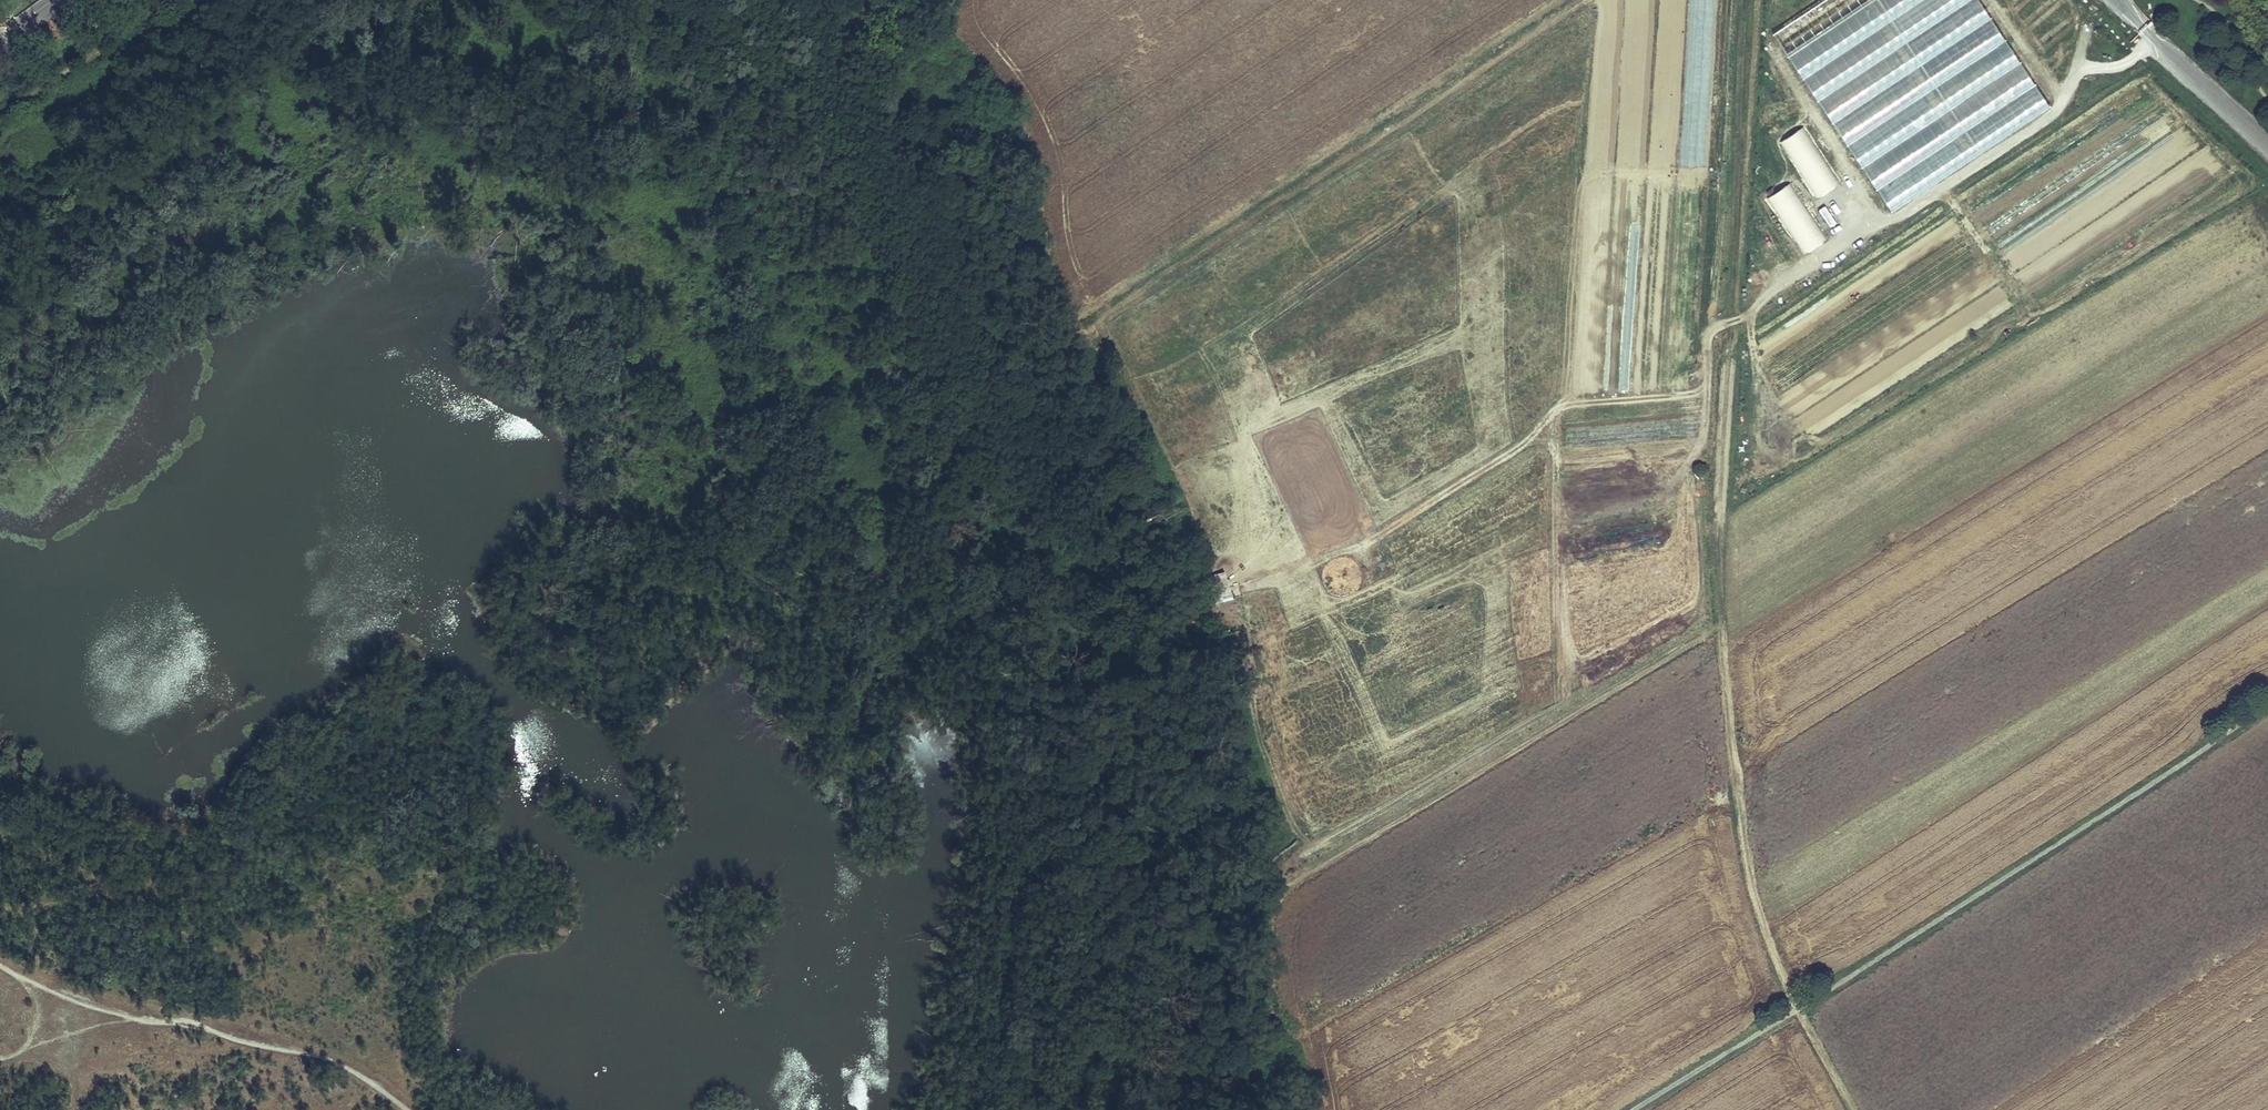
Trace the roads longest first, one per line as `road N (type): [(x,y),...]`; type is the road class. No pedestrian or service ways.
road 1 (track): [(1852,1109),(1796,1010),(1740,836),(1714,512),(1746,0)]
road 2 (track): [(0,964),(84,1000),(325,1059),(409,1109)]
road 3 (residential): [(2119,0),(2267,142)]

